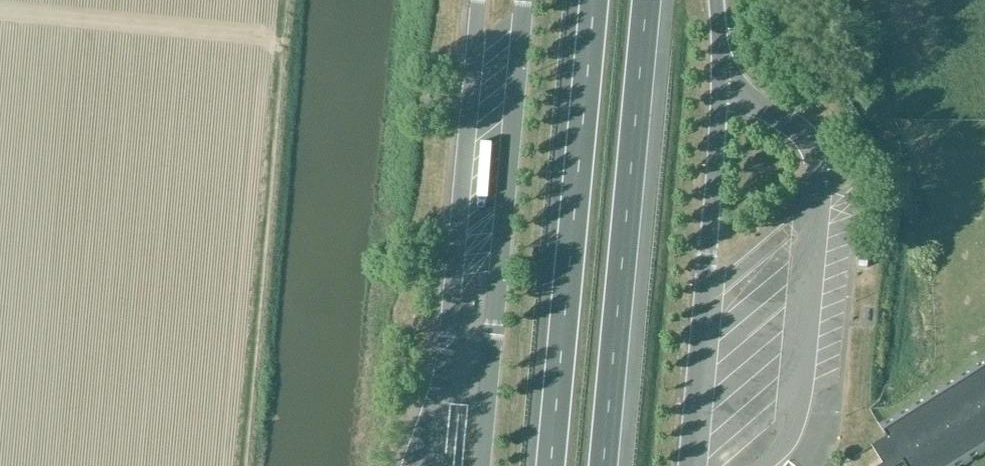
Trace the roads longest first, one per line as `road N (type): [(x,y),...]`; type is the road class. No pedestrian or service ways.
road 1 (motorway): [(592,0),(547,465)]
road 2 (motorway): [(600,465),(645,0)]
road 3 (unclassified): [(686,465),(721,51)]

